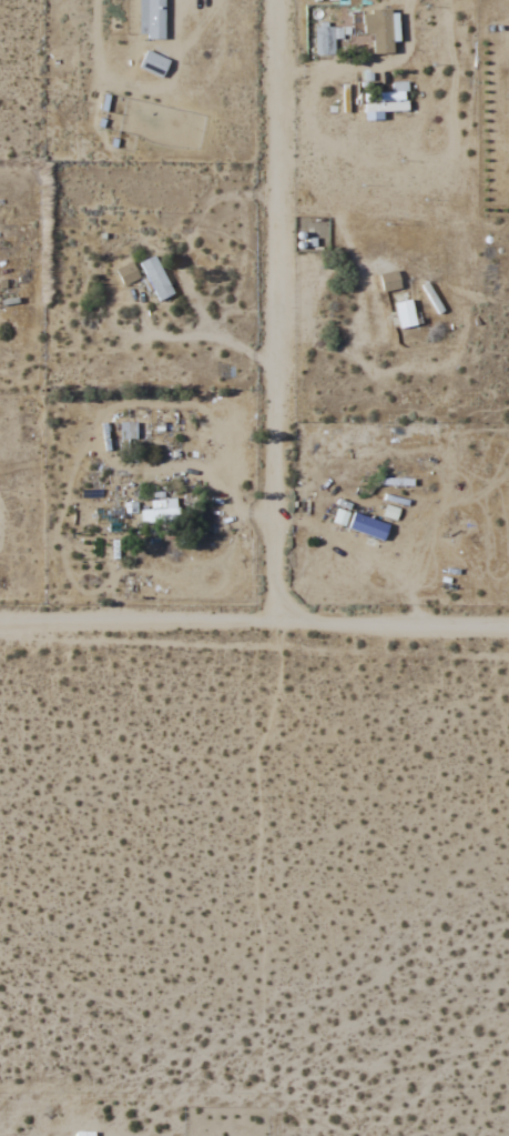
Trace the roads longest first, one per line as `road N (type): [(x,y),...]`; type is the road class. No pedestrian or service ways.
road 1 (residential): [(276,624),(272,0)]
road 2 (residential): [(508,627),(0,625)]

